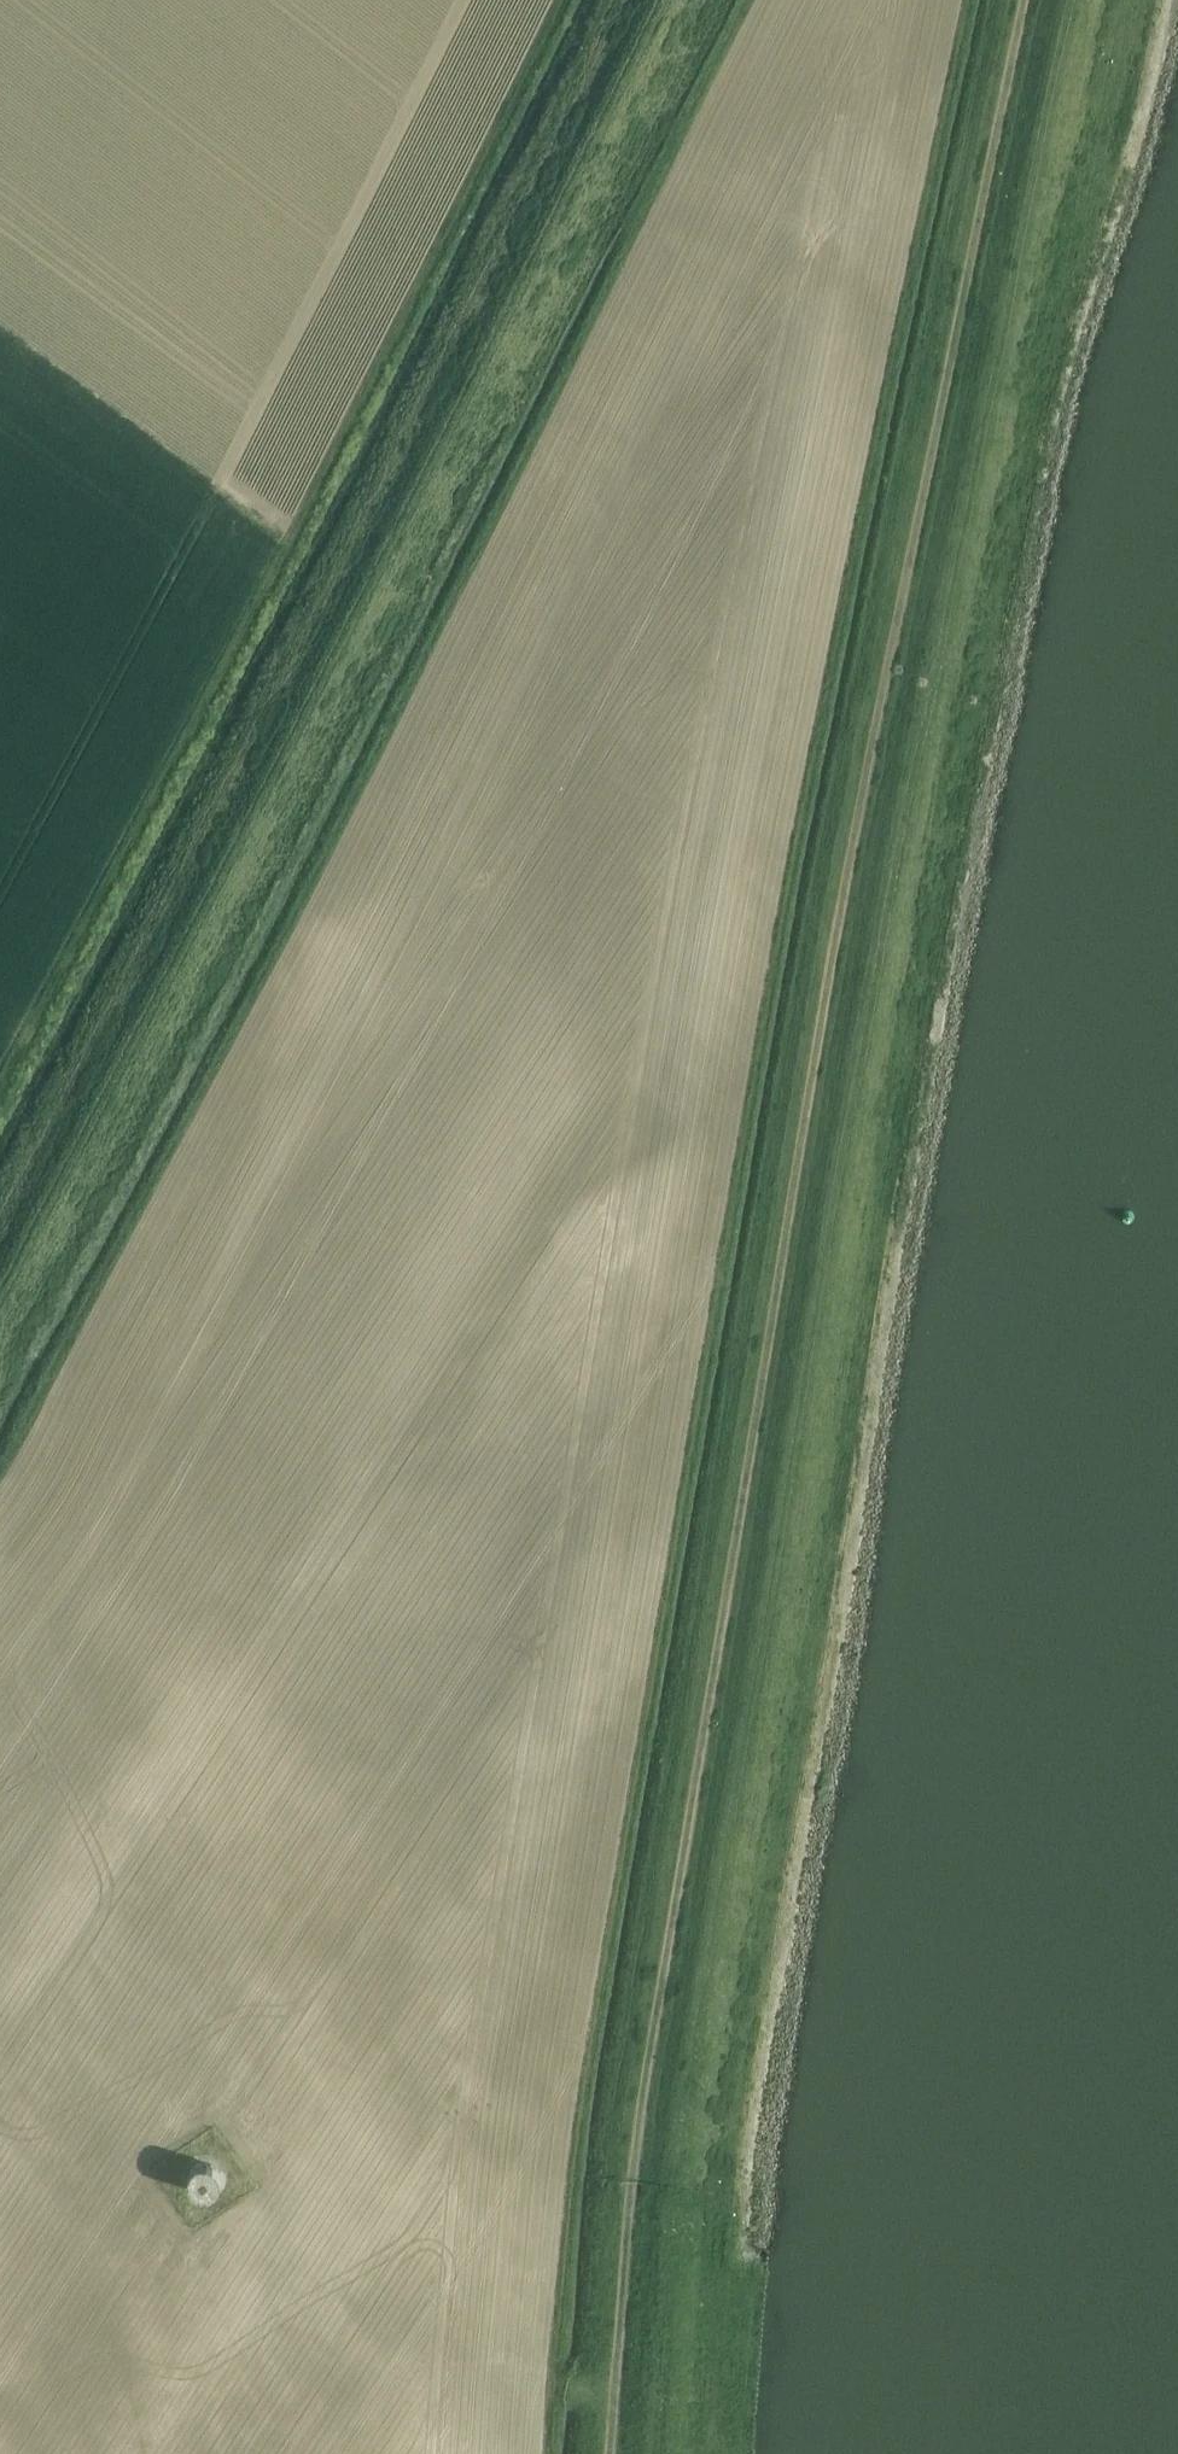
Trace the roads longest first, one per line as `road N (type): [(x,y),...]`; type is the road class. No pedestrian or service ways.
road 1 (track): [(611,2453),(632,2181),(794,1195),(877,725),(1022,0)]
road 2 (track): [(649,0),(0,1281)]

